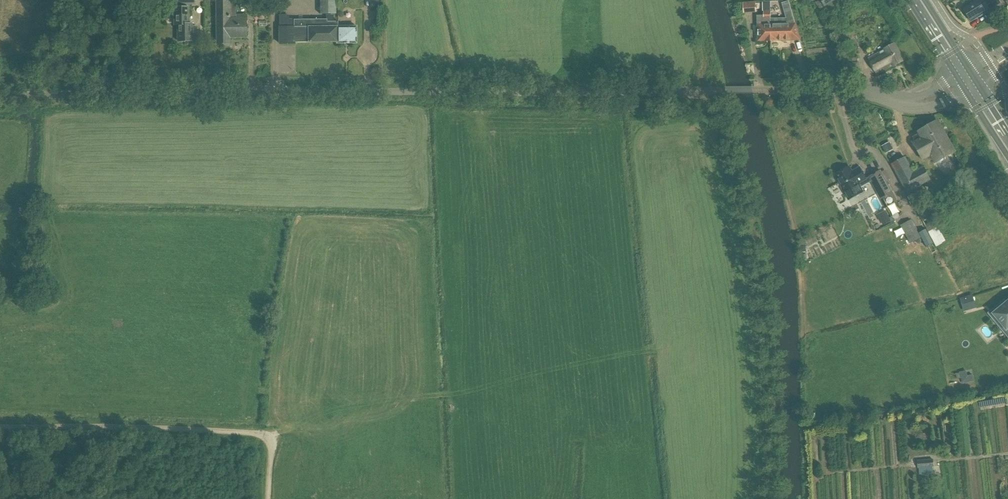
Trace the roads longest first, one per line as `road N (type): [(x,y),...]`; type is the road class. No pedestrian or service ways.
road 1 (unclassified): [(0,96),(753,90),(896,100)]

